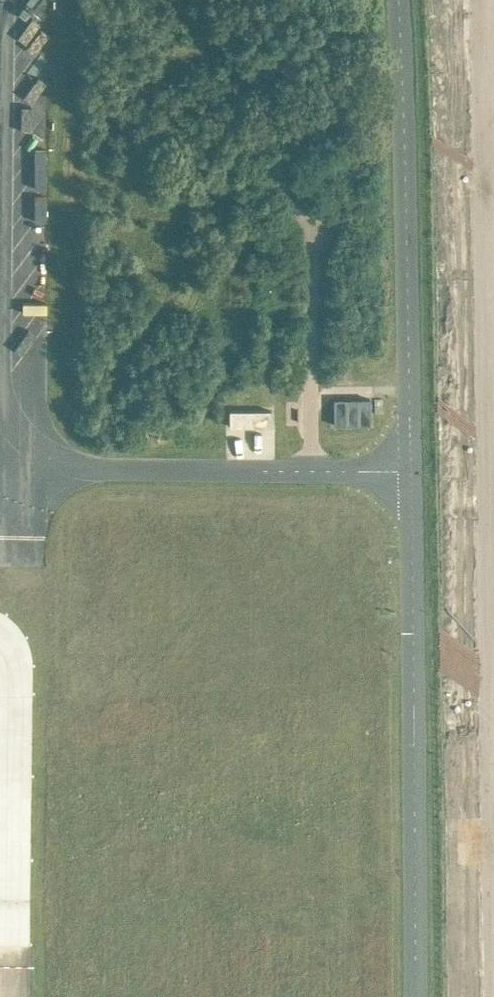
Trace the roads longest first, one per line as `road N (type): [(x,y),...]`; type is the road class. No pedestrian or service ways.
road 1 (unclassified): [(415,996),(399,0)]
road 2 (primary): [(492,0),(493,138)]

